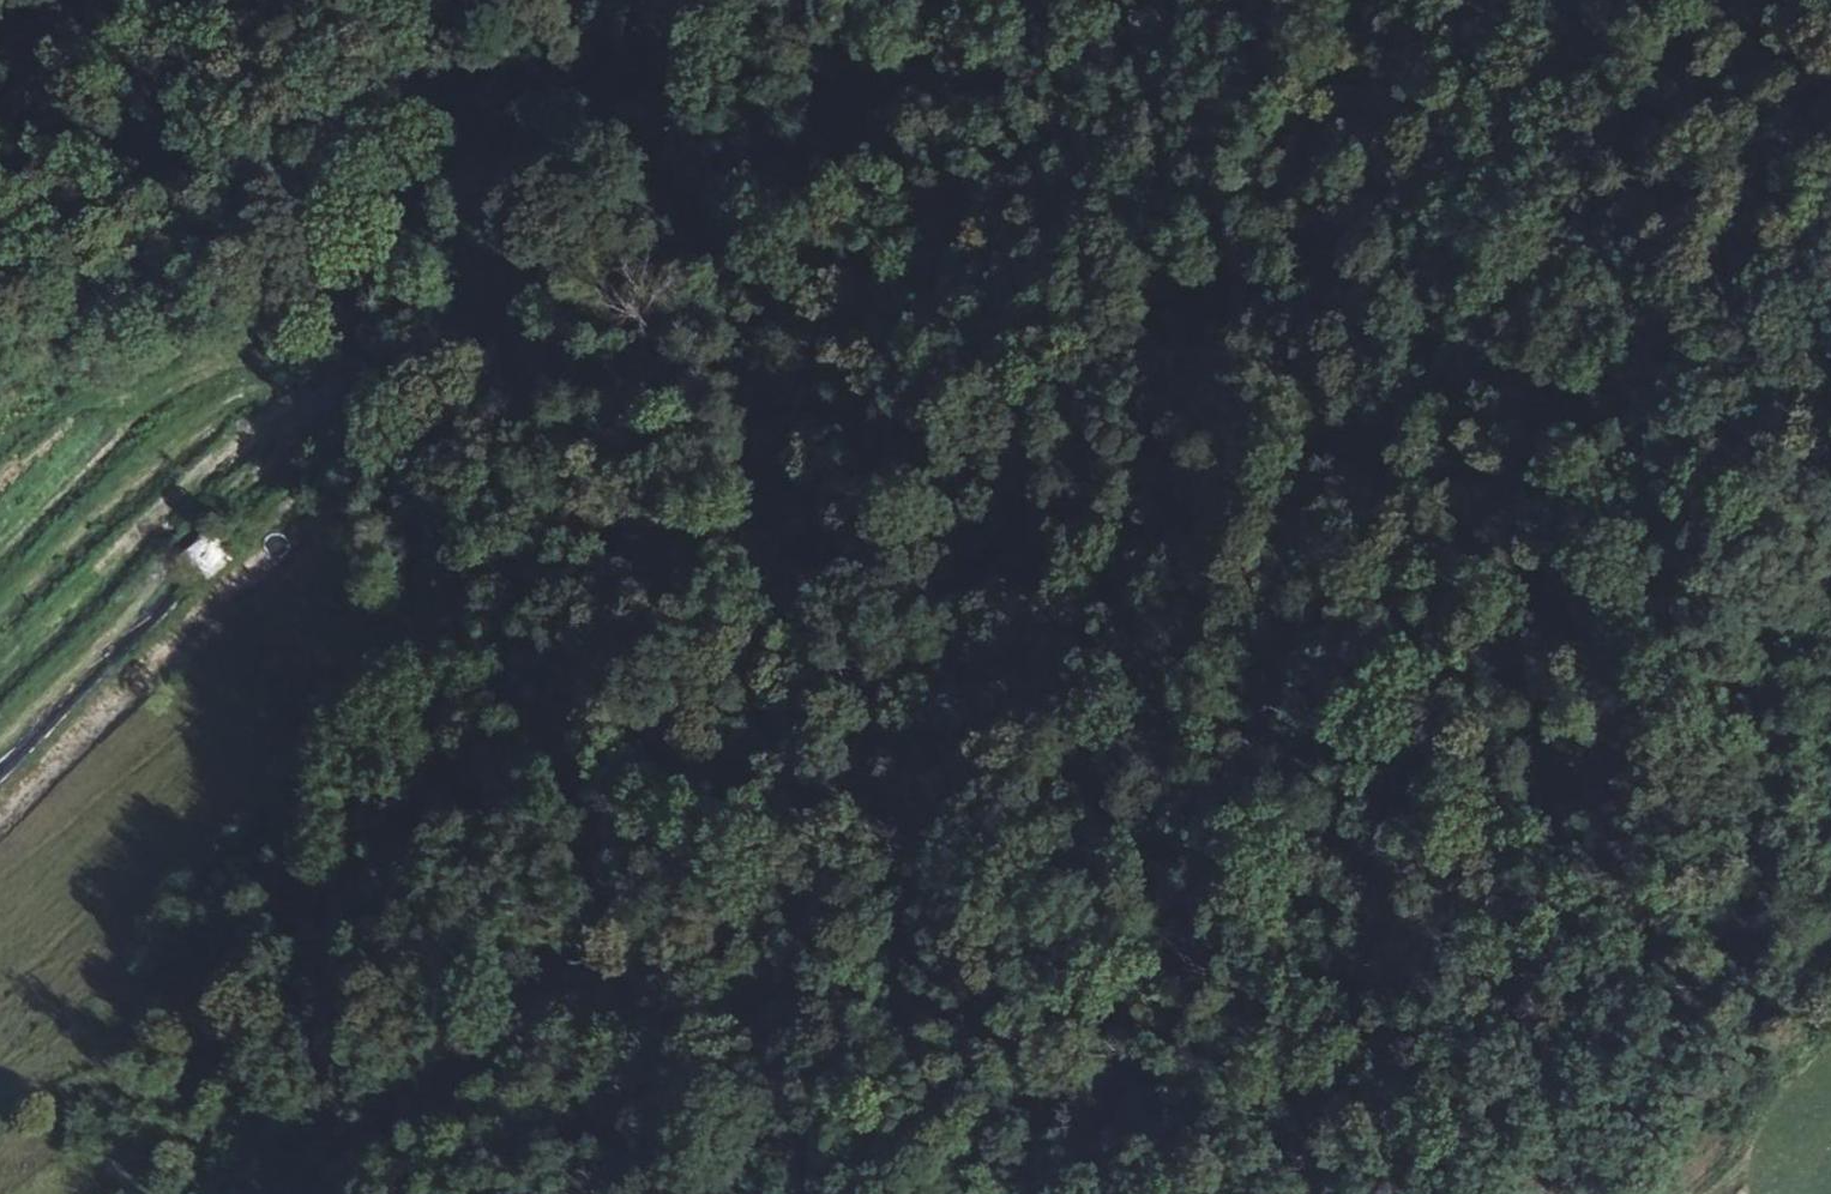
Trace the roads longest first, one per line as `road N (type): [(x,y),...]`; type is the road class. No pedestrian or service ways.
road 1 (track): [(0,1120),(143,1066),(190,1062),(203,1070),(201,1085),(152,1193)]

